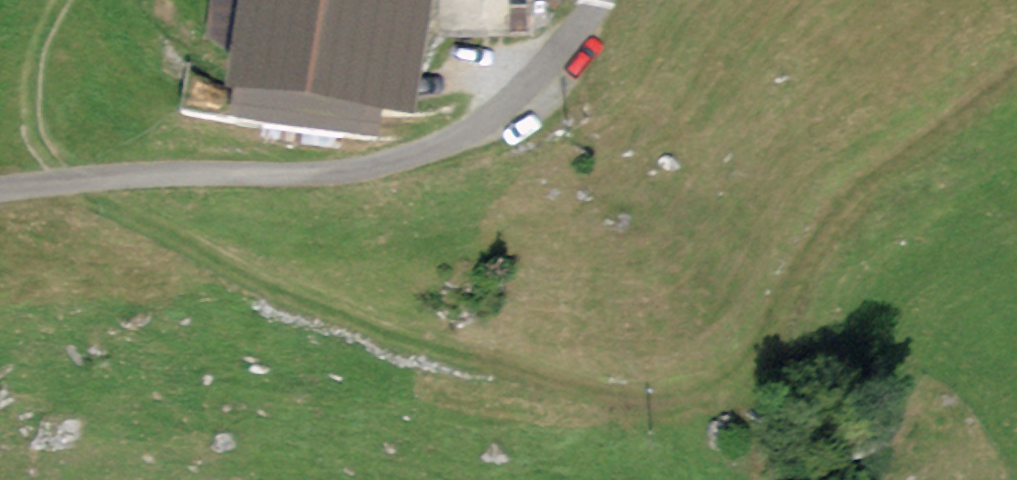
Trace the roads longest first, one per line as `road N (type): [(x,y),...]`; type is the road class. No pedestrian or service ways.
road 1 (track): [(64,0),(33,59),(34,118),(36,135),(74,180),(235,273),(393,339),(653,404),(691,401),(736,378),(824,229),(853,195),(1016,77)]
road 2 (track): [(597,0),(554,75),(511,116),(441,145),(360,168),(0,187)]

